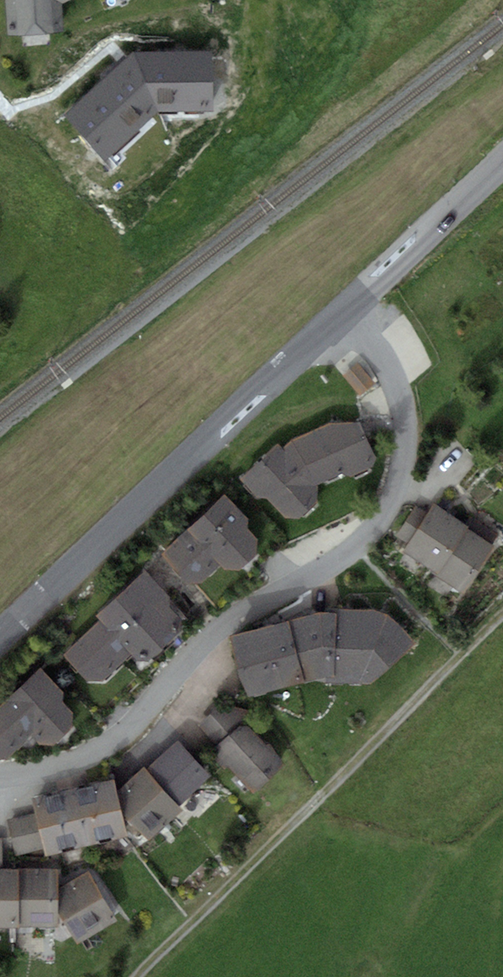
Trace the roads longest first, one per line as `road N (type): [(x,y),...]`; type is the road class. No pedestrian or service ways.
road 1 (residential): [(346,311),(386,363),(403,408),(404,462),(379,521),(340,559),(223,626),(119,737),(83,759),(0,778)]
road 2 (track): [(138,976),(502,614)]
road 3 (tertiary): [(0,639),(346,311)]
road 4 (tertiary): [(346,311),(502,164)]

